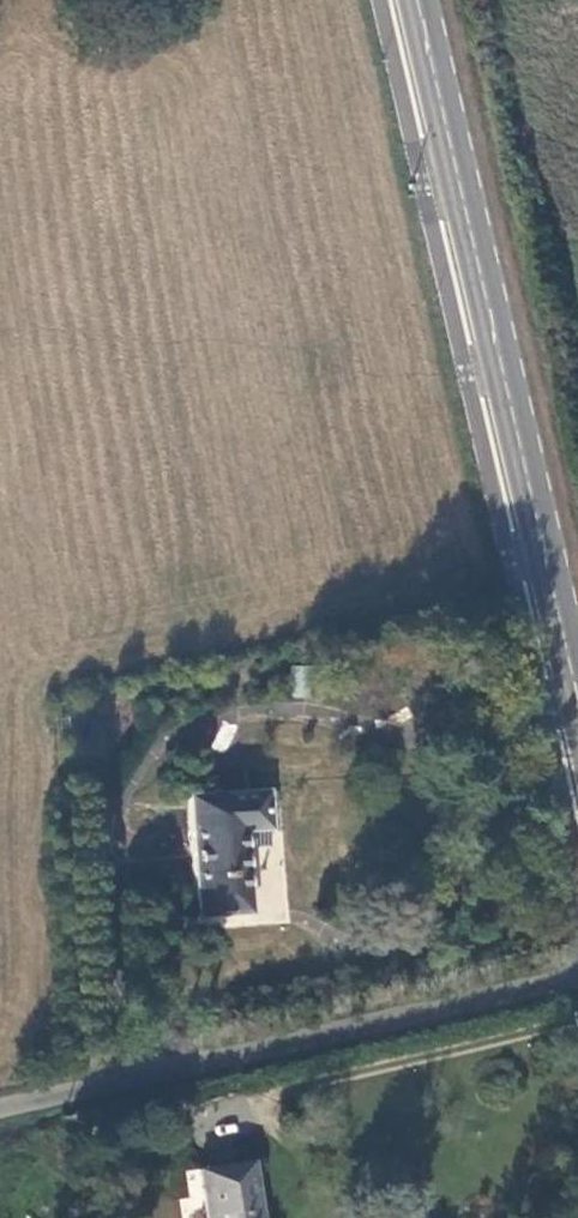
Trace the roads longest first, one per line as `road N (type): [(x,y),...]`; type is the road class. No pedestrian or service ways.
road 1 (secondary): [(416,0),(577,702)]
road 2 (unclassified): [(577,976),(0,1109)]

